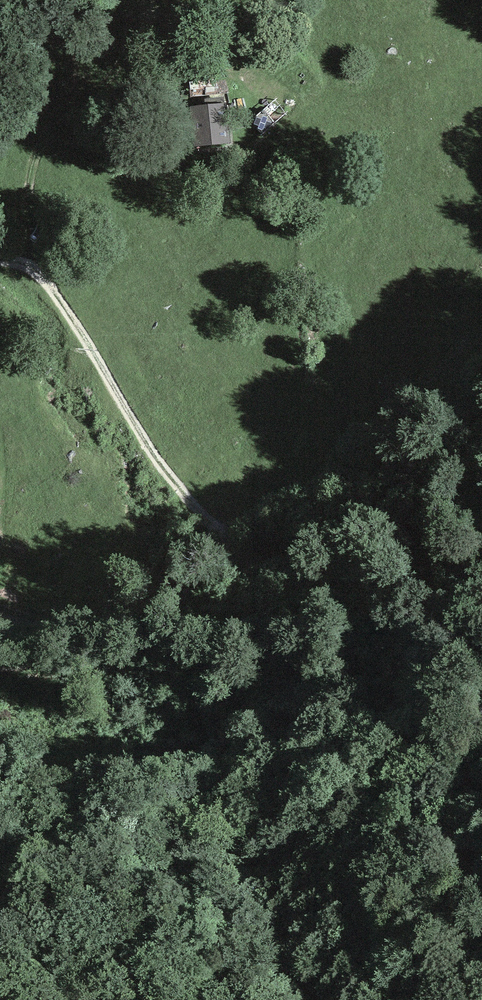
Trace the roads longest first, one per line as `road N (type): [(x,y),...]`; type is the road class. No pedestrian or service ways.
road 1 (track): [(0,260),(42,276),(159,463),(213,522),(229,563)]
road 2 (track): [(34,272),(38,150),(152,19)]
road 3 (track): [(229,563),(189,597),(38,659),(0,660)]
road 4 (track): [(229,563),(291,562),(369,525)]
road 5 (track): [(369,525),(481,431)]

